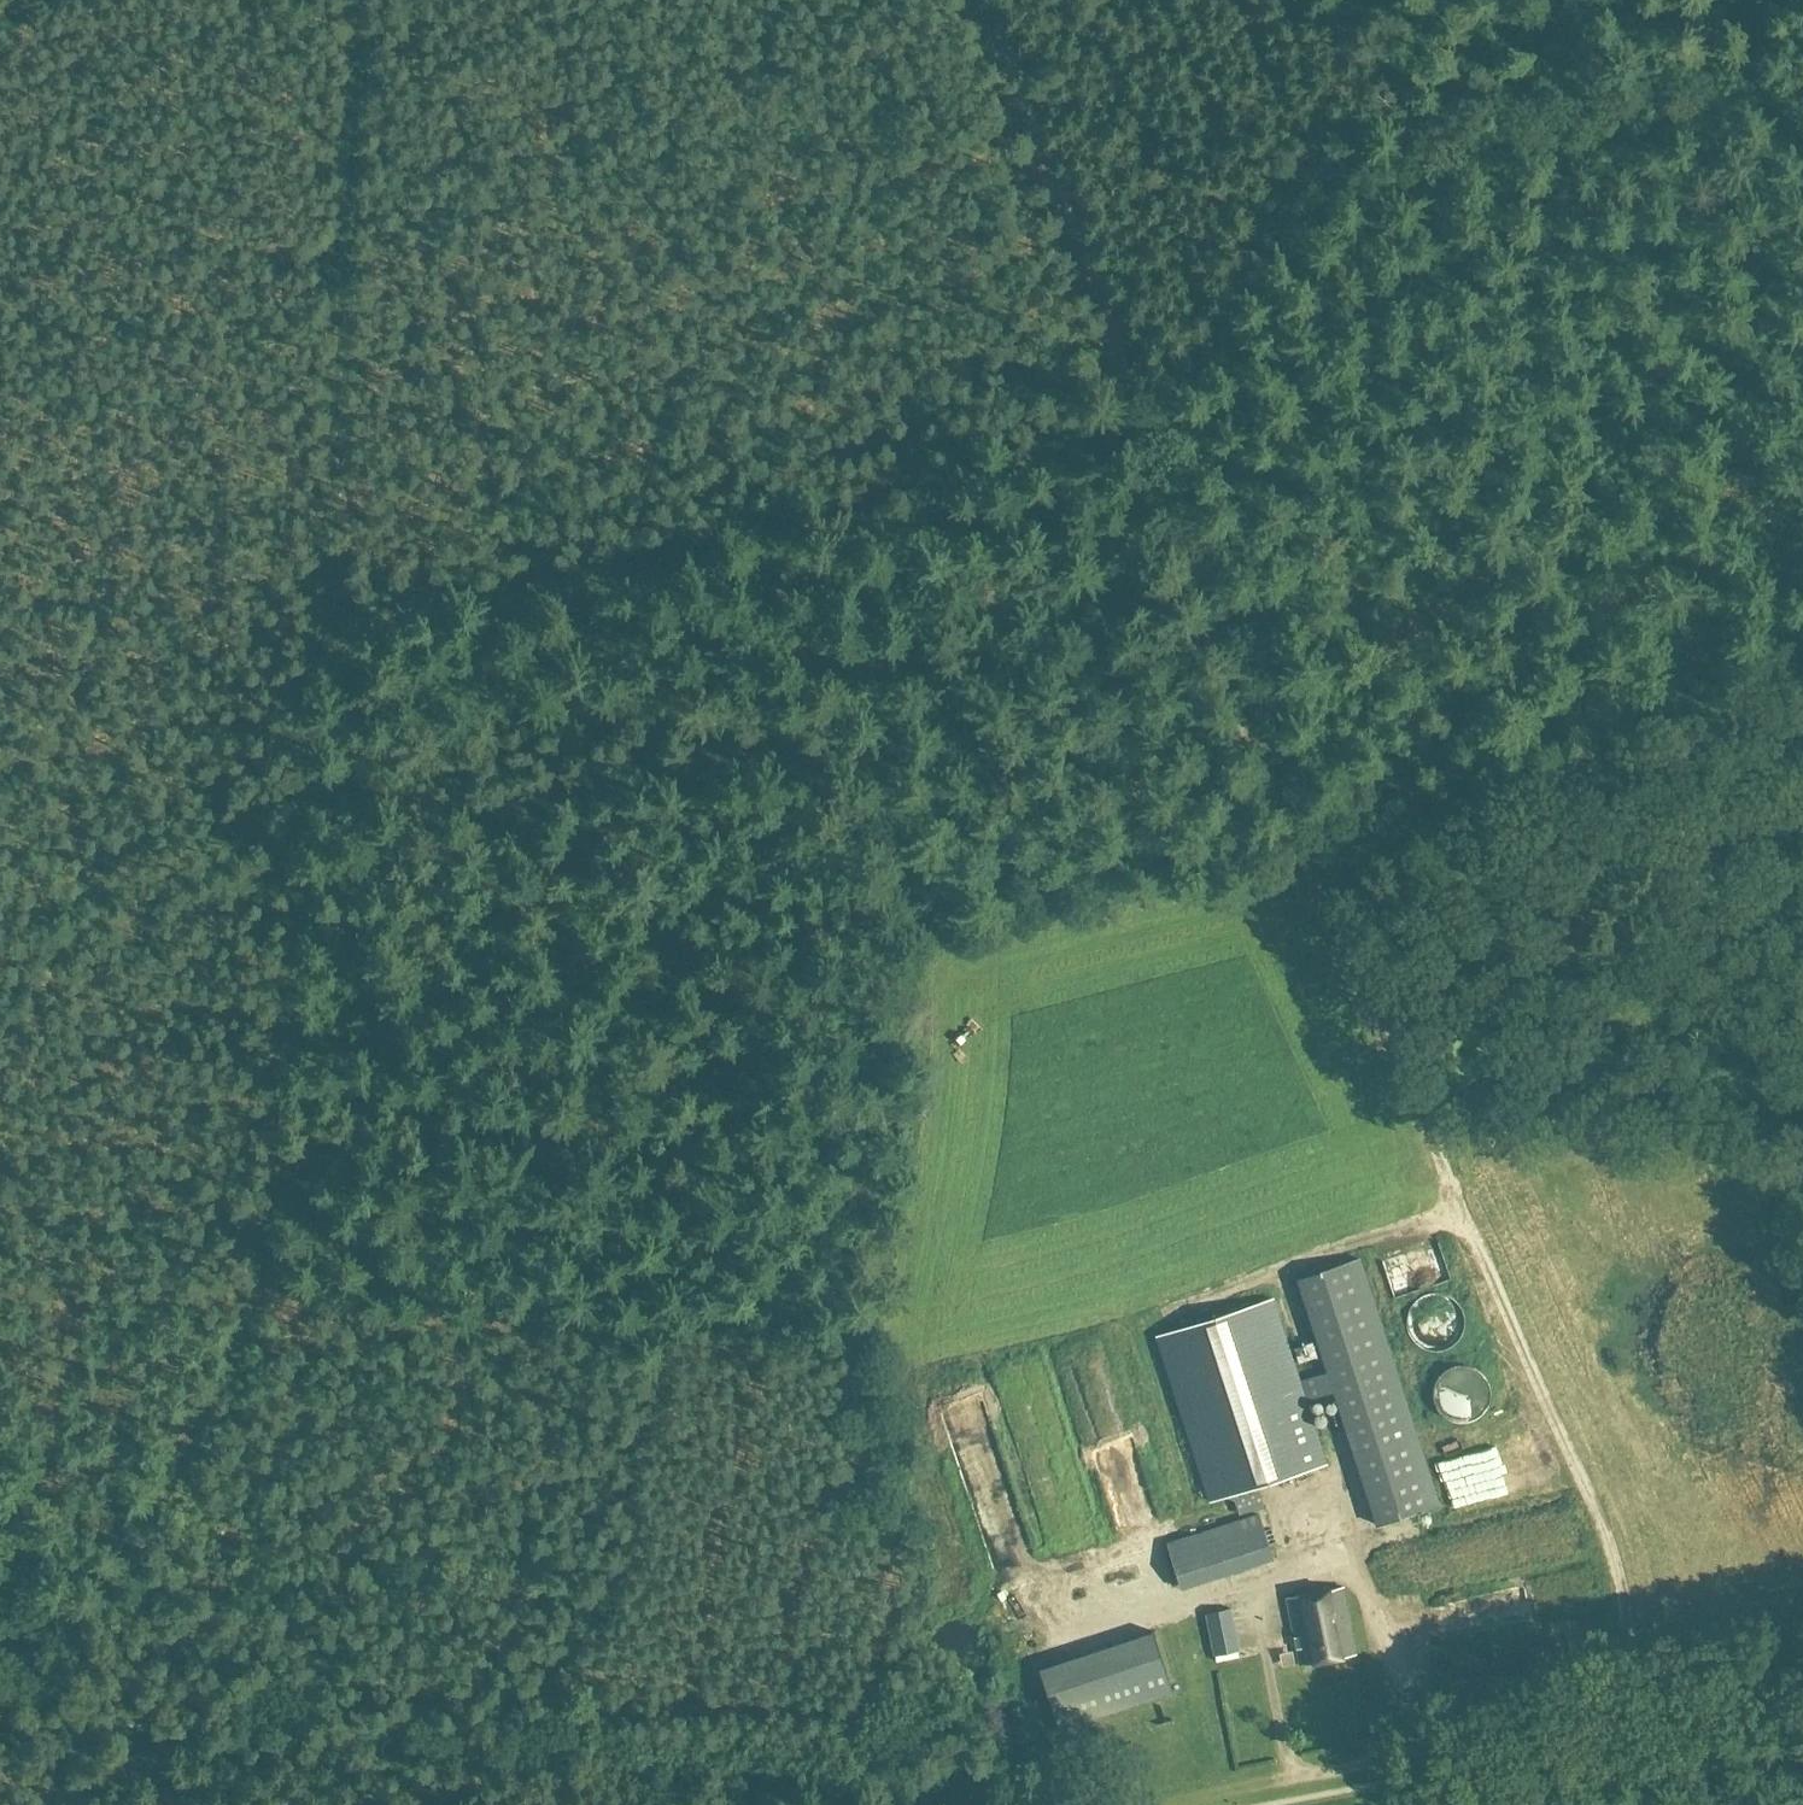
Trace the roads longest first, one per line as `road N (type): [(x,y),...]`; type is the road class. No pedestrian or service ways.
road 1 (track): [(986,0),(1148,452),(1644,1699)]
road 2 (track): [(1287,1749),(1313,1771),(1802,1667)]
road 3 (track): [(1737,0),(1802,343)]

